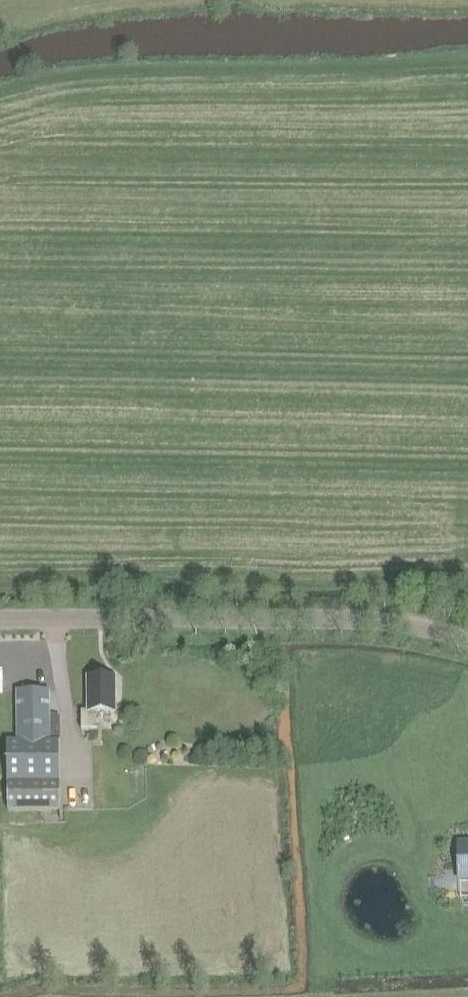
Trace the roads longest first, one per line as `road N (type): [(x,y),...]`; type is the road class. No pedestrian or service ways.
road 1 (tertiary): [(467,639),(330,618),(0,619)]

